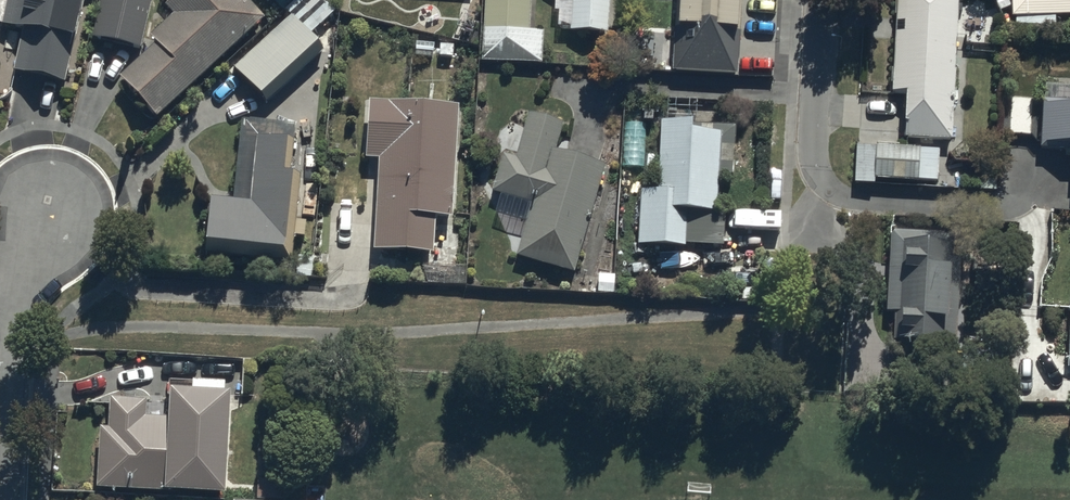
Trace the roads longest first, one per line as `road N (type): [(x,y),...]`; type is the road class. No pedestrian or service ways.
road 1 (residential): [(822,0),(819,176),(853,198),(1001,207)]
road 2 (residential): [(0,396),(5,327),(48,214)]

